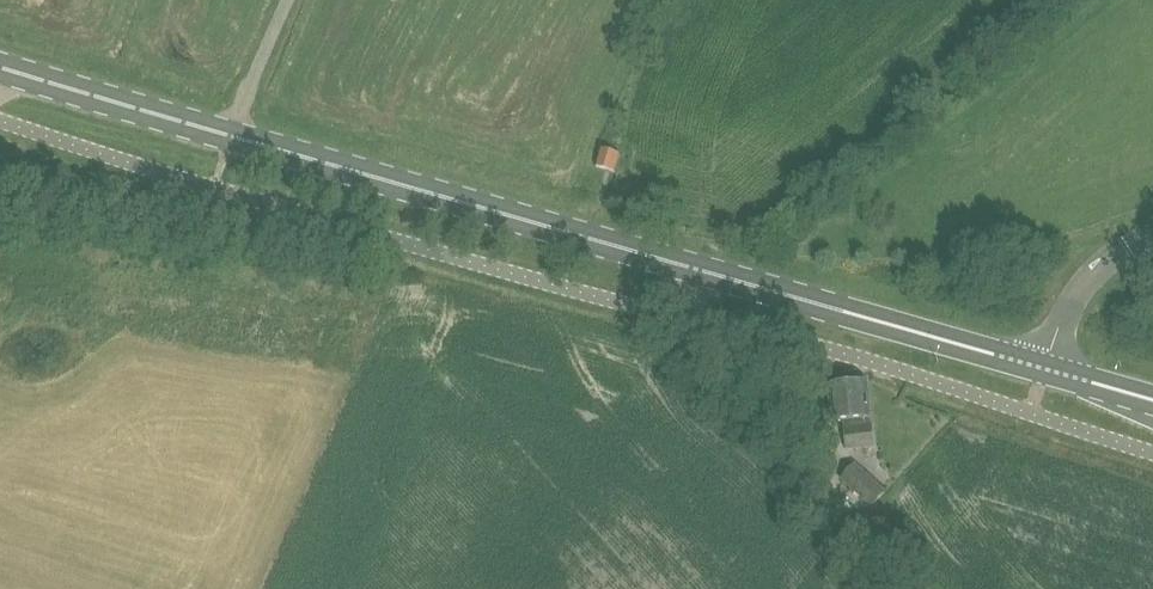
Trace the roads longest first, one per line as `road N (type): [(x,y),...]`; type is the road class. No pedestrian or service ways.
road 1 (secondary): [(1041,374),(0,72)]
road 2 (unclassified): [(1041,374),(1083,288),(1152,241)]

